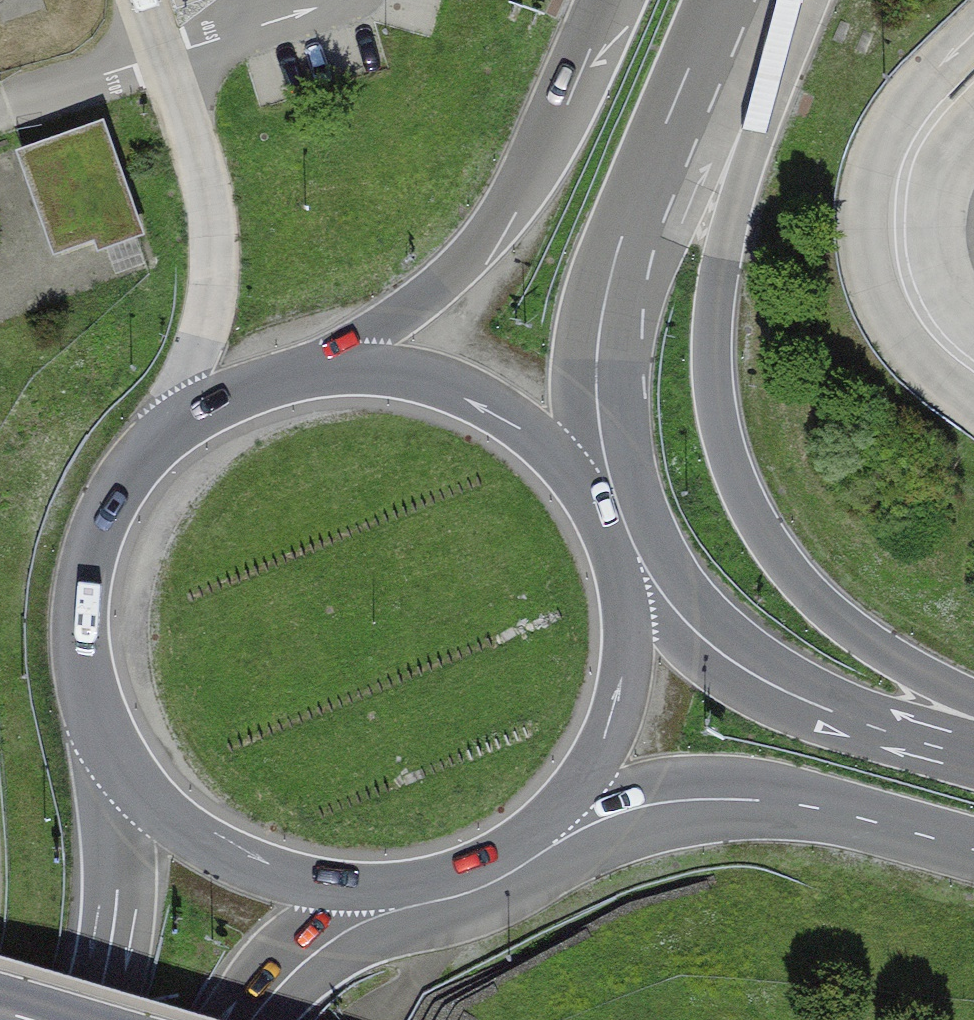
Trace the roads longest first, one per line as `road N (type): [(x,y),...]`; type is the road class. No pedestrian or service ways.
road 1 (motorway): [(973,702),(877,647),(807,590),(761,530),(721,436),(715,298),(738,188),(772,91),(778,0)]
road 2 (motorway): [(360,369),(272,379),(189,415),(121,487),(84,581),(82,649),(93,712),(132,784)]
road 3 (motorway): [(577,475),(605,294),(733,0)]
road 4 (motorway): [(612,0),(571,93),(501,218),(452,277),(390,324),(360,369)]
road 5 (motorway): [(558,813),(615,820),(738,799),(793,803),(973,849)]
road 6 (motorway): [(973,759),(806,701),(621,573)]
road 7 (motorway): [(558,813),(588,773),(618,708),(628,637),(621,573)]
road 8 (motorway): [(132,784),(197,839),(242,863),(353,889)]
road 9 (motorway): [(577,475),(528,426),(476,393),(360,369)]
road 10 (motorway): [(132,784),(106,973),(91,1019)]
road 11 (motorway): [(353,889),(410,889),(455,875),(514,847),(558,813)]
road 12 (motorway): [(247,1019),(325,939),(353,889)]

